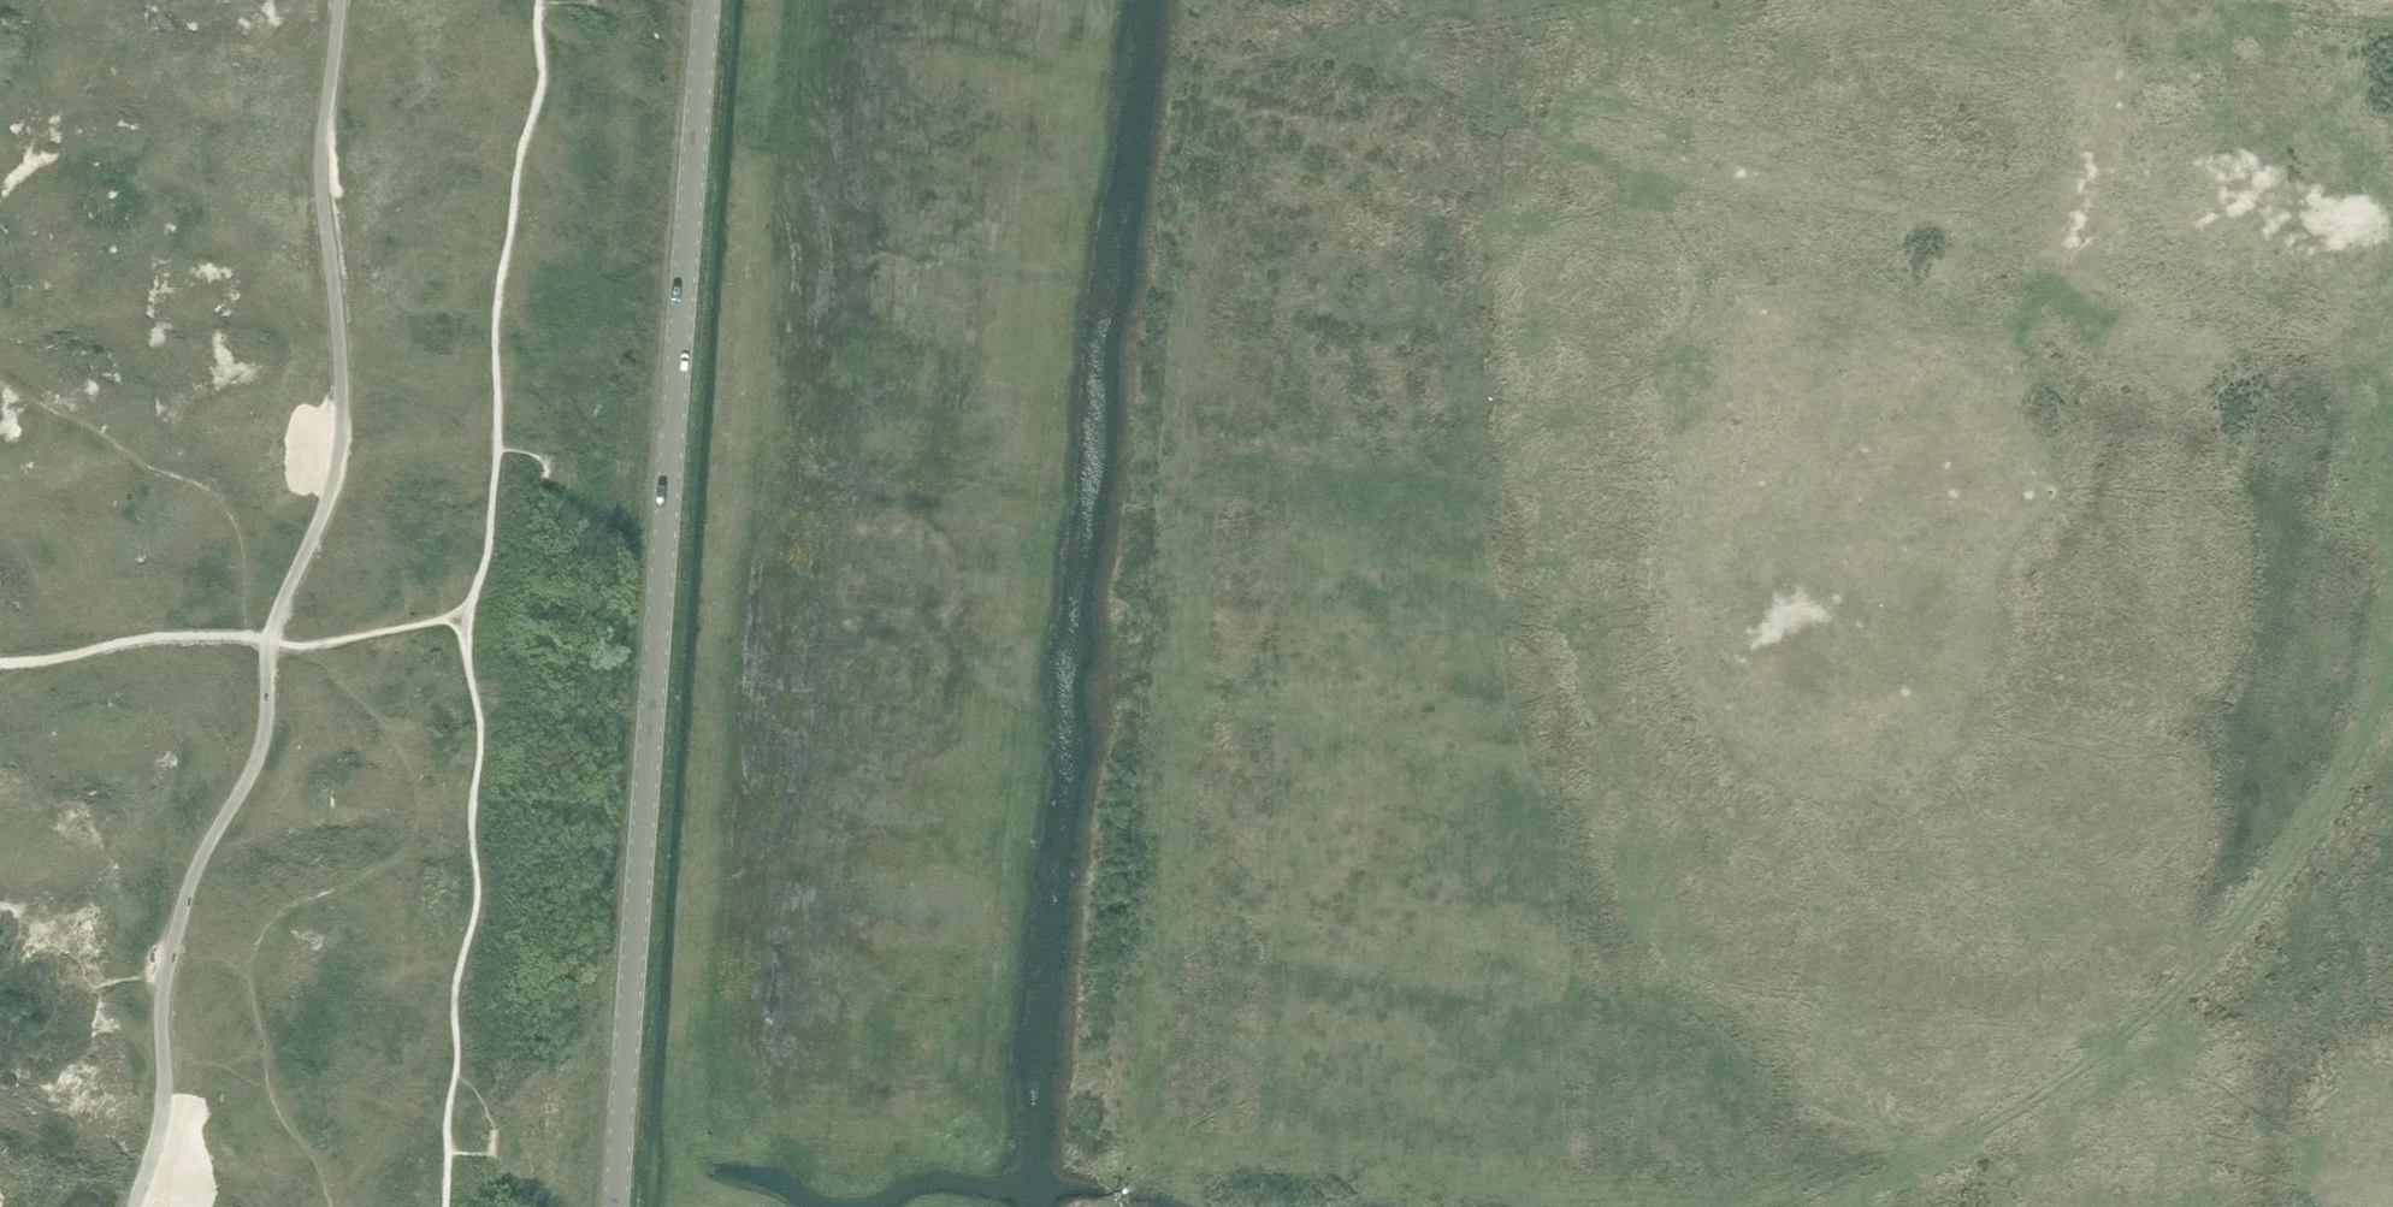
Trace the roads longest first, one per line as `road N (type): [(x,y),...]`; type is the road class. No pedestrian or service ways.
road 1 (tertiary): [(619,1206),(715,0)]
road 2 (track): [(1828,1206),(2012,1112),(2149,1016),(2261,899),(2367,729),(2392,665)]

